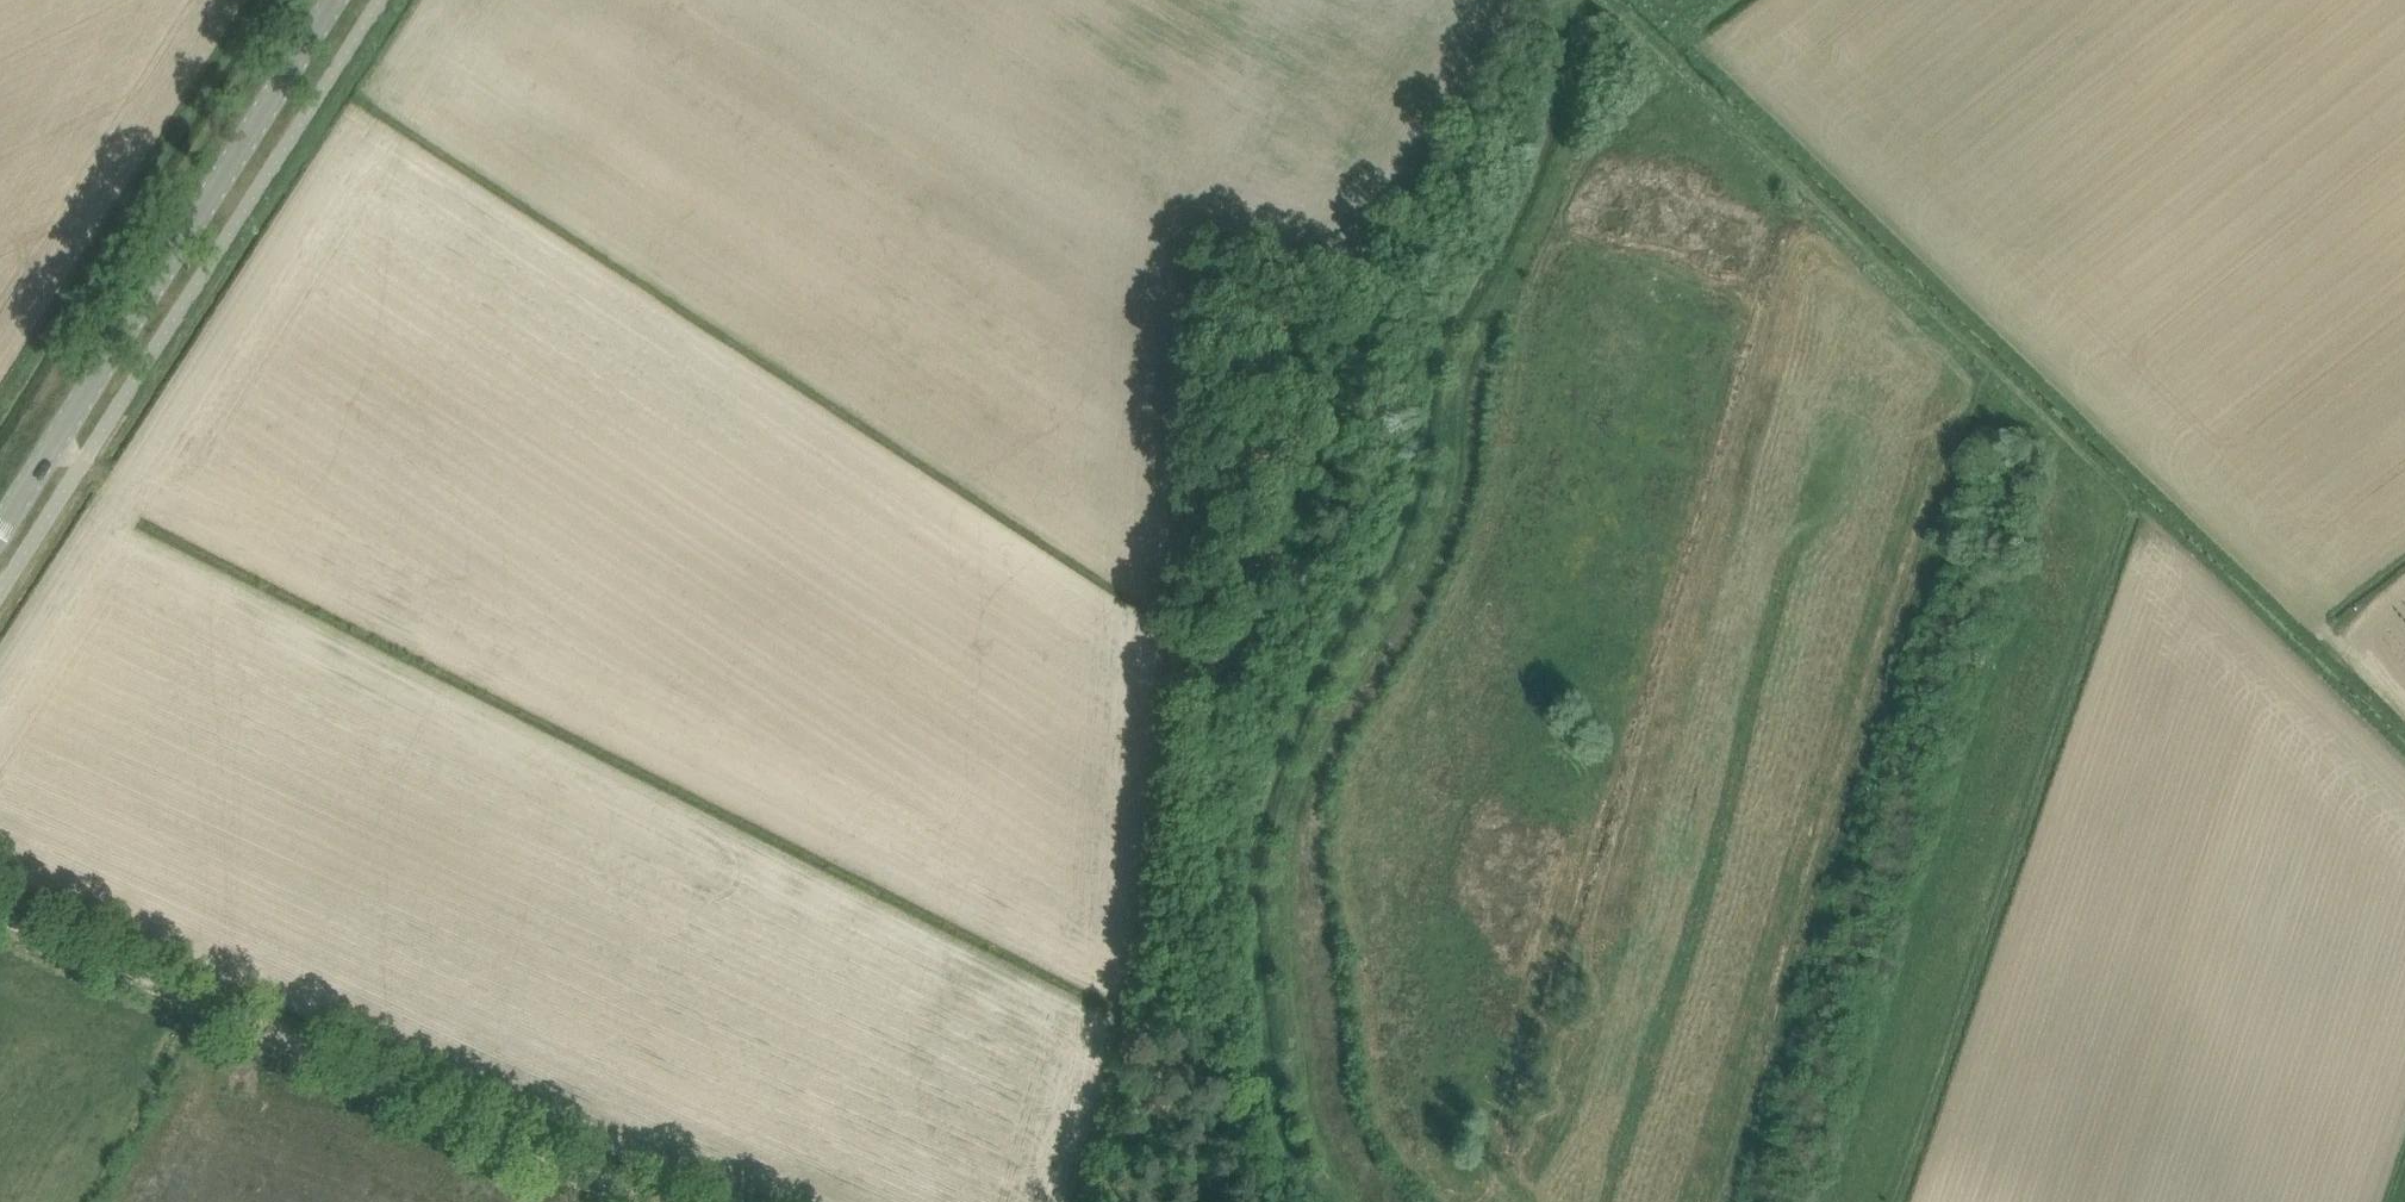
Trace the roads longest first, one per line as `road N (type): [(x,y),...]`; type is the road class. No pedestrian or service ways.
road 1 (track): [(645,1201),(0,910)]
road 2 (tertiary): [(0,527),(335,0)]

